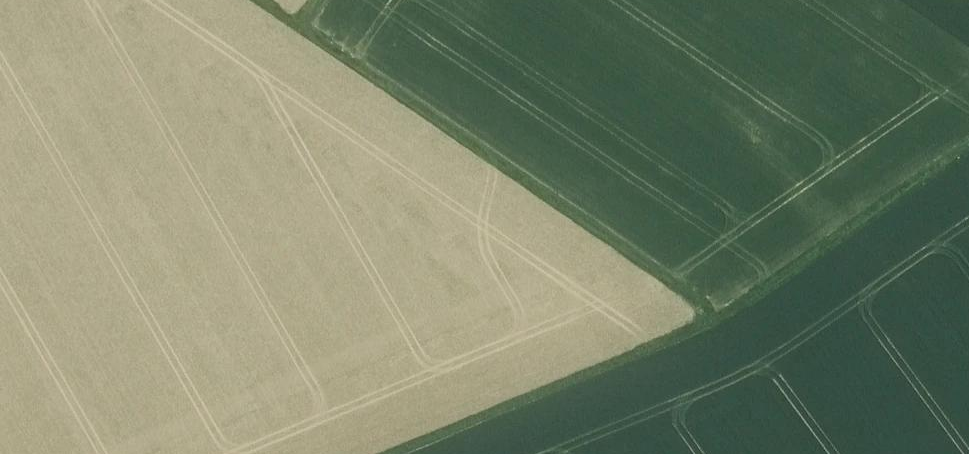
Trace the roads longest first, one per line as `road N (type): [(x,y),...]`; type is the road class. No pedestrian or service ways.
road 1 (track): [(968,151),(720,323),(292,28)]
road 2 (track): [(720,323),(401,453)]

